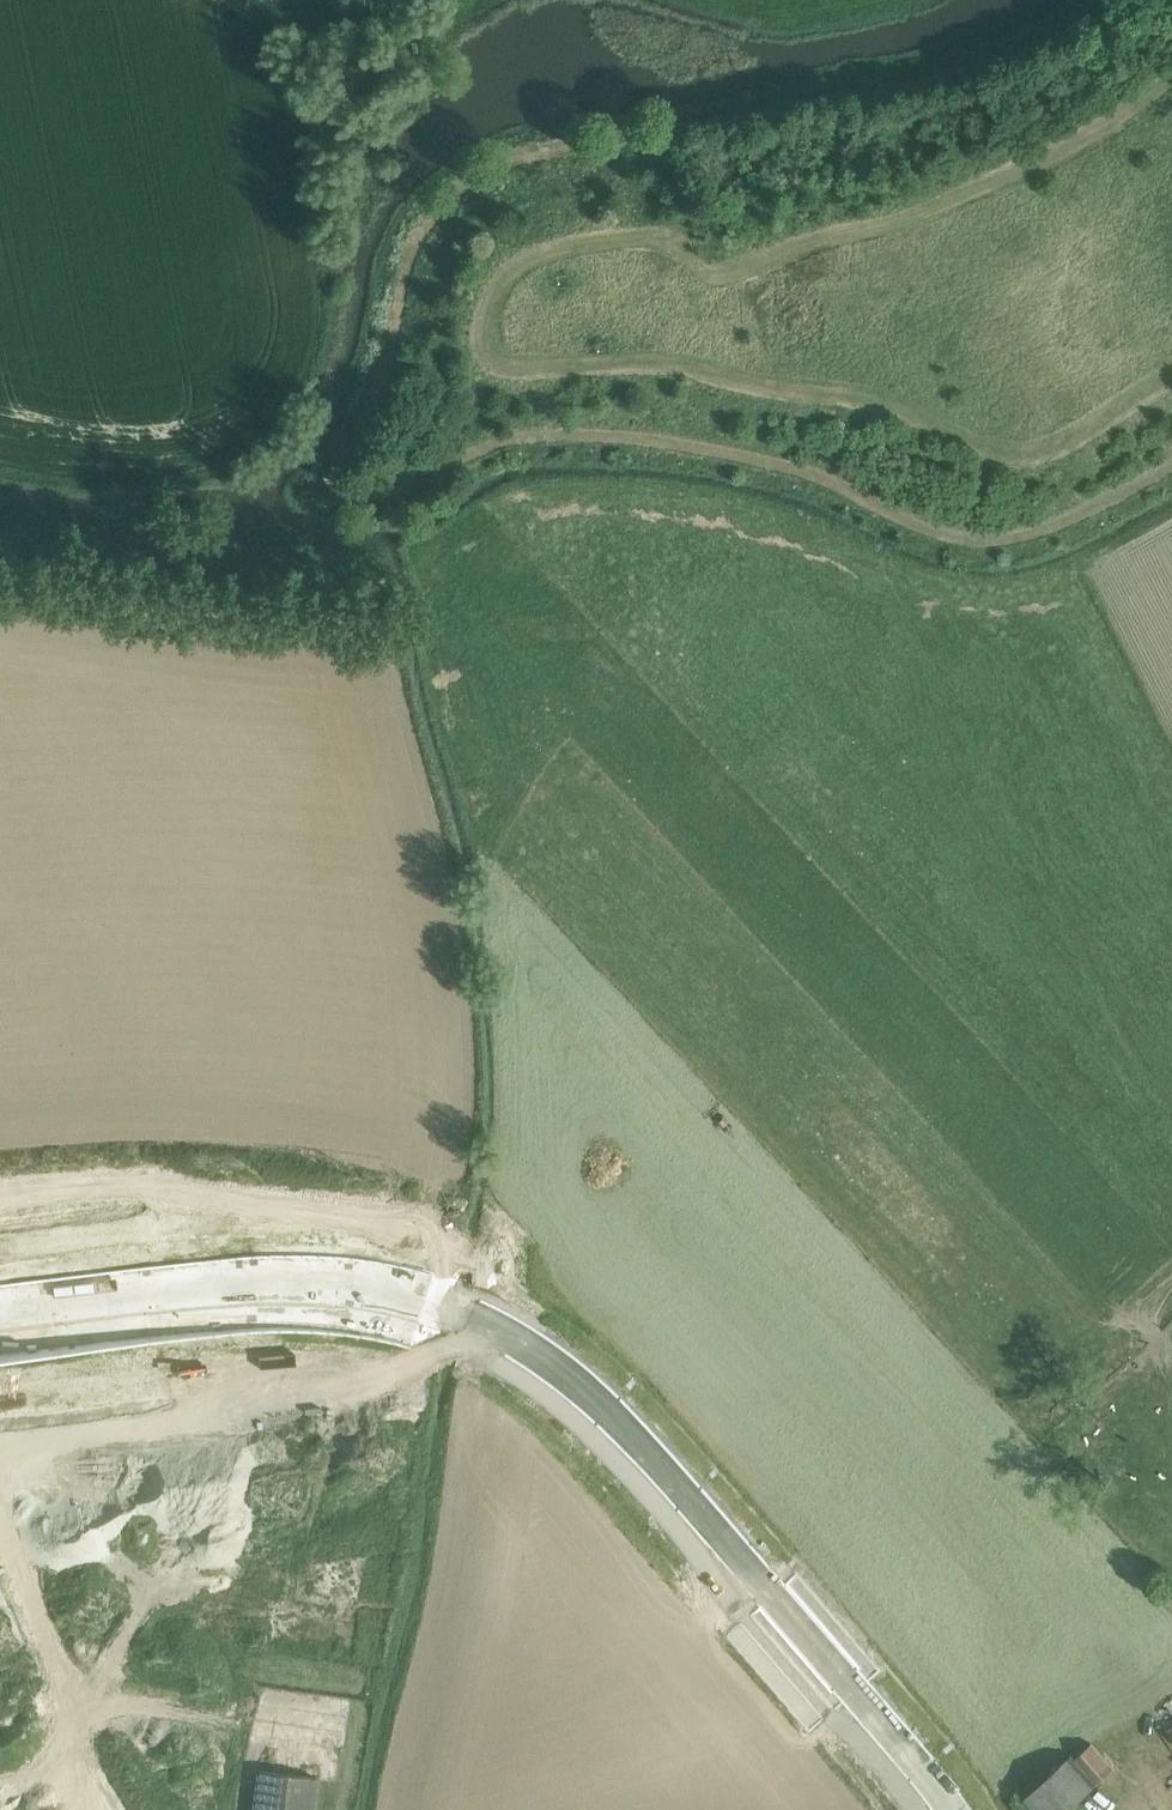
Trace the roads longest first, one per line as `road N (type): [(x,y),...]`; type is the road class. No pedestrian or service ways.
road 1 (residential): [(948,1809),(664,1471),(605,1409),(513,1337),(422,1297),(327,1281),(244,1281),(0,1312)]

